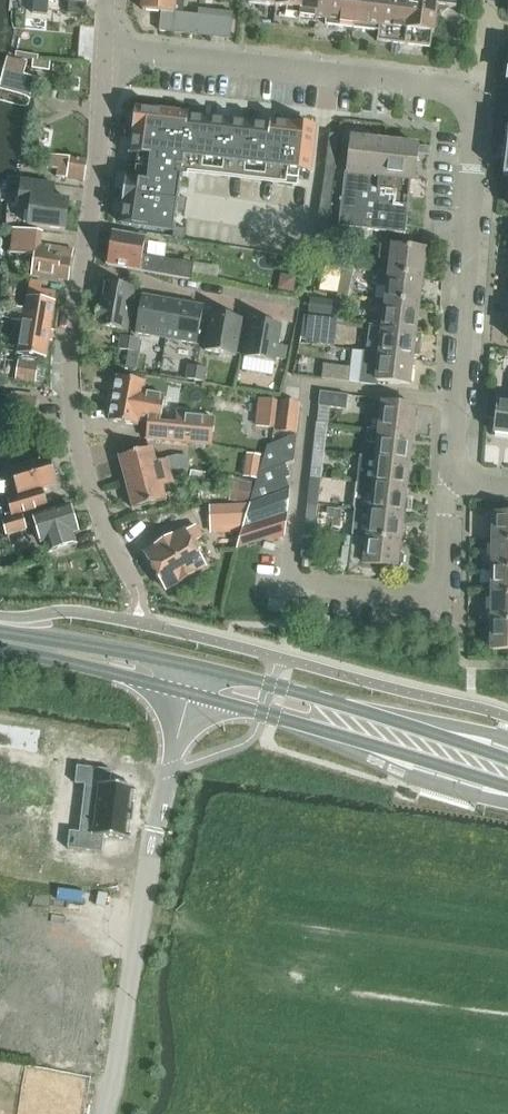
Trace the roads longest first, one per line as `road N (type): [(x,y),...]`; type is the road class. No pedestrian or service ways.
road 1 (unclassified): [(107,1113),(186,695)]
road 2 (residential): [(457,484),(478,93)]
road 3 (residential): [(478,93),(108,53)]
road 4 (residential): [(141,595),(105,528),(78,442),(72,380),(83,273)]
road 5 (residential): [(457,484),(450,605),(290,583)]
road 6 (residential): [(83,273),(108,53)]
road 7 (residential): [(83,273),(295,315)]
road 8 (primary): [(186,695),(303,725),(360,724)]
road 9 (primary): [(360,724),(317,696),(194,667)]
road 10 (primary): [(507,774),(360,724)]
road 11 (primary): [(194,667),(56,647)]
road 12 (primary): [(56,647),(186,695)]

